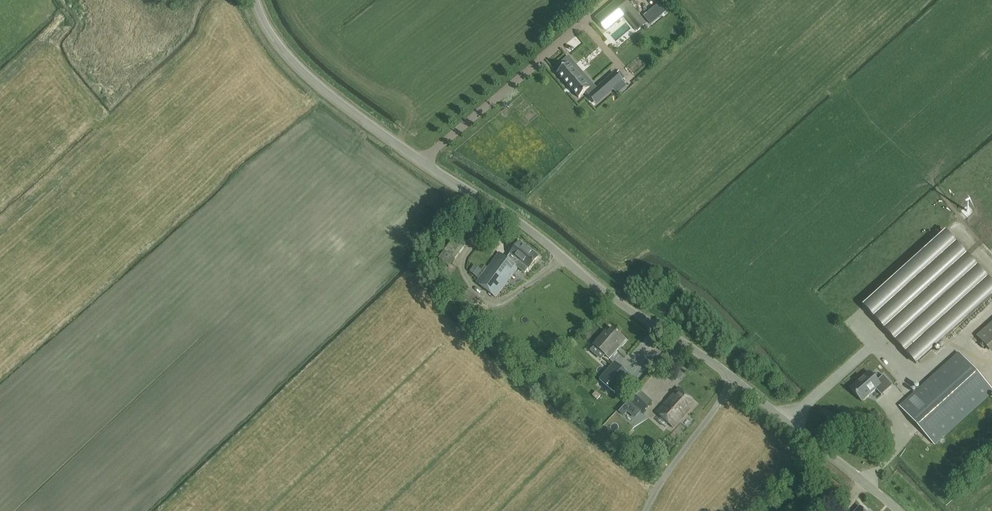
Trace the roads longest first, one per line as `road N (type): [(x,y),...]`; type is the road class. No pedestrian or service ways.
road 1 (tertiary): [(736,381),(324,90),(276,42),(254,0)]
road 2 (tertiary): [(898,510),(736,381)]
road 3 (unclassified): [(645,510),(736,381)]

